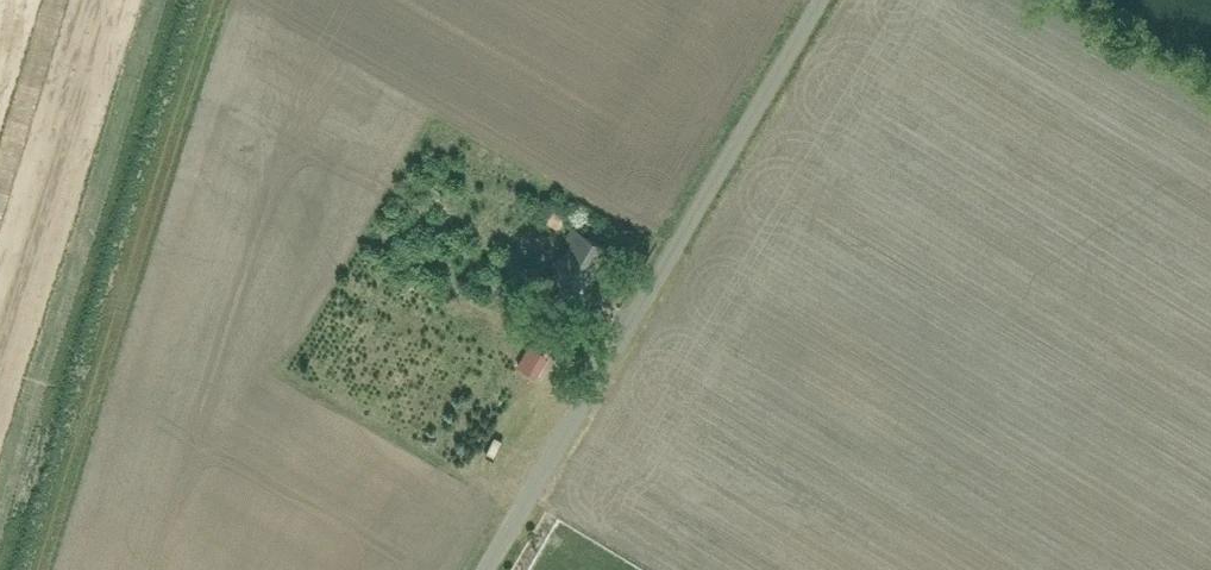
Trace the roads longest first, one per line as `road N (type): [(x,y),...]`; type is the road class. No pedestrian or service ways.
road 1 (unclassified): [(819,0),(484,569)]

